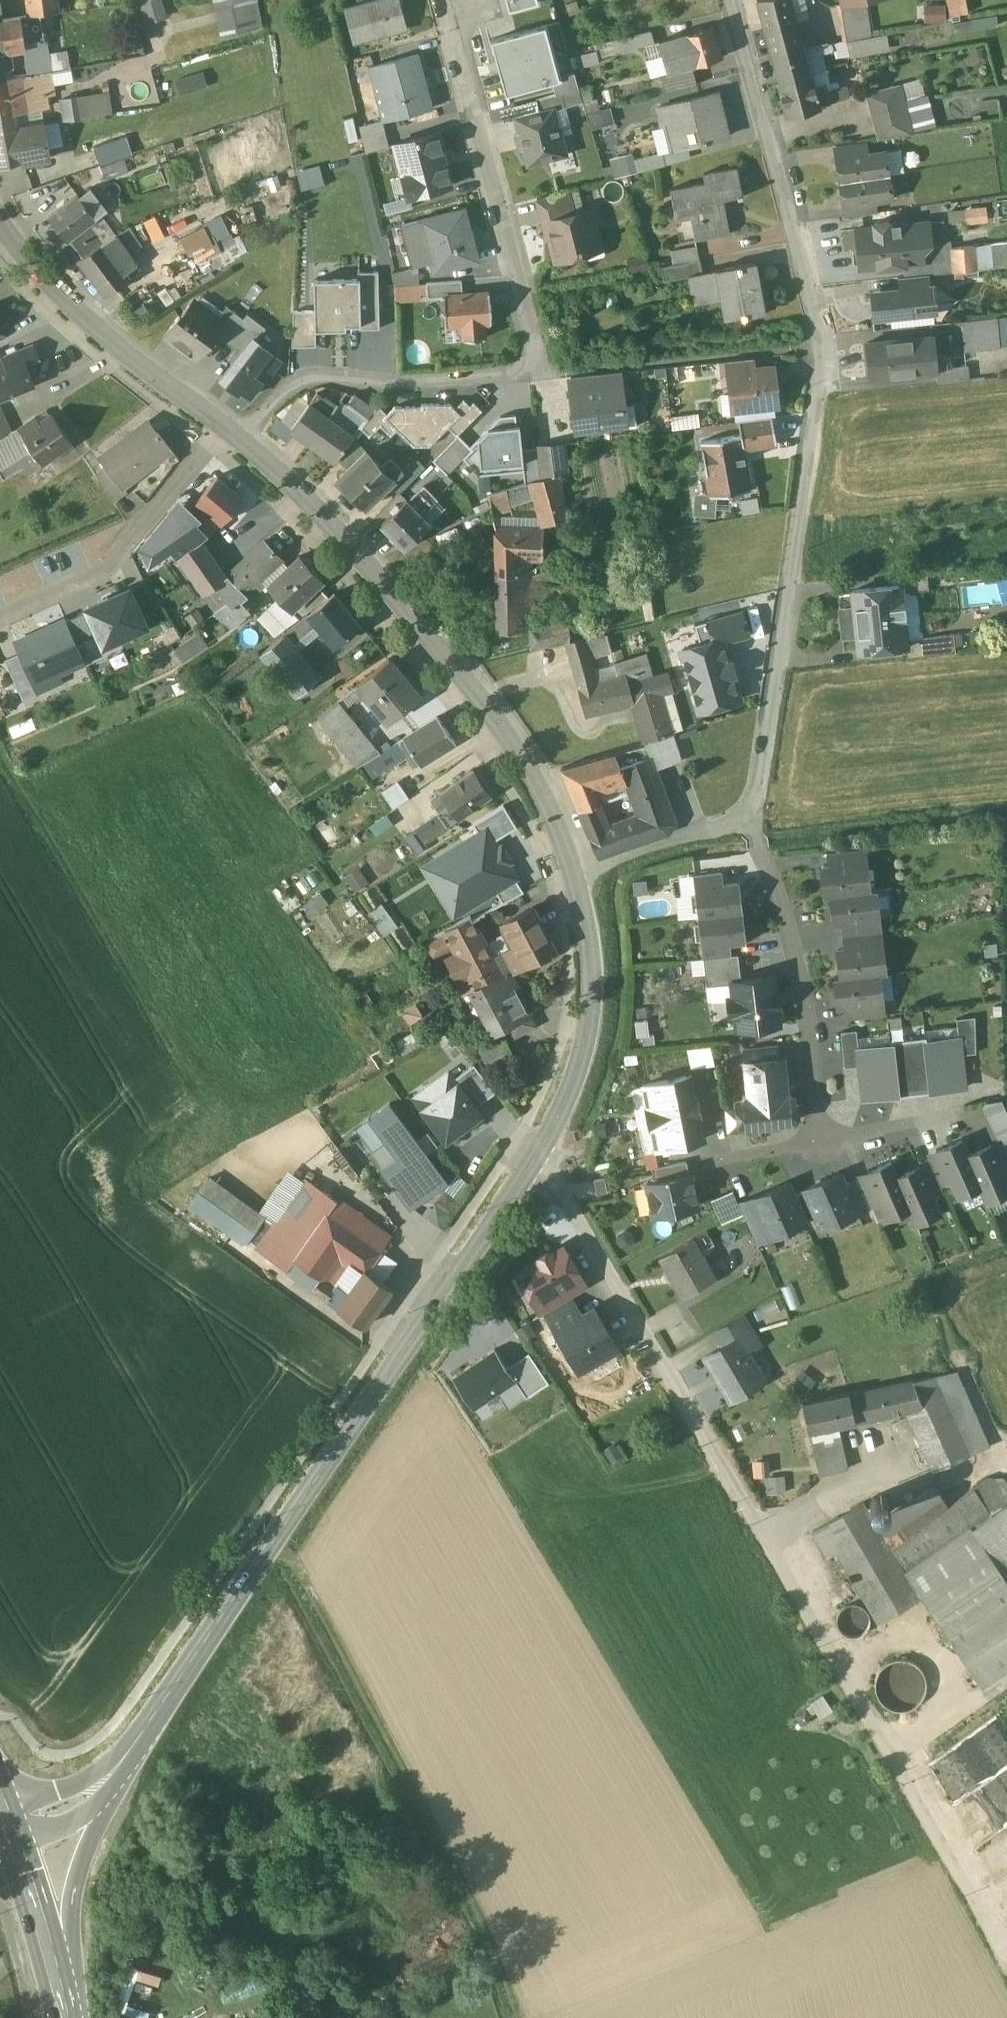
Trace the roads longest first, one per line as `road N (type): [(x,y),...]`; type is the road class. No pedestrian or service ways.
road 1 (residential): [(575,877),(745,817),(766,767),(829,338),(730,0)]
road 2 (tertiary): [(158,1710),(536,1160),(574,1079),(591,1005),(592,957),(575,877)]
road 3 (residential): [(240,438),(306,380),(402,385),(537,374),(541,357),(453,0)]
road 4 (tertiary): [(575,877),(532,768),(387,579),(240,438)]
road 5 (track): [(527,2017),(512,1973),(297,1565),(273,1545)]
road 6 (track): [(0,755),(192,1087)]
road 7 (residential): [(224,424),(110,570),(0,617)]
road 8 (tertiary): [(224,424),(84,311),(0,222)]
road 9 (tertiary): [(158,1710),(105,1769),(63,1792),(9,1808)]
road 10 (secondary): [(56,1959),(75,1878),(115,1787)]
road 11 (primary): [(56,1959),(20,1842)]

